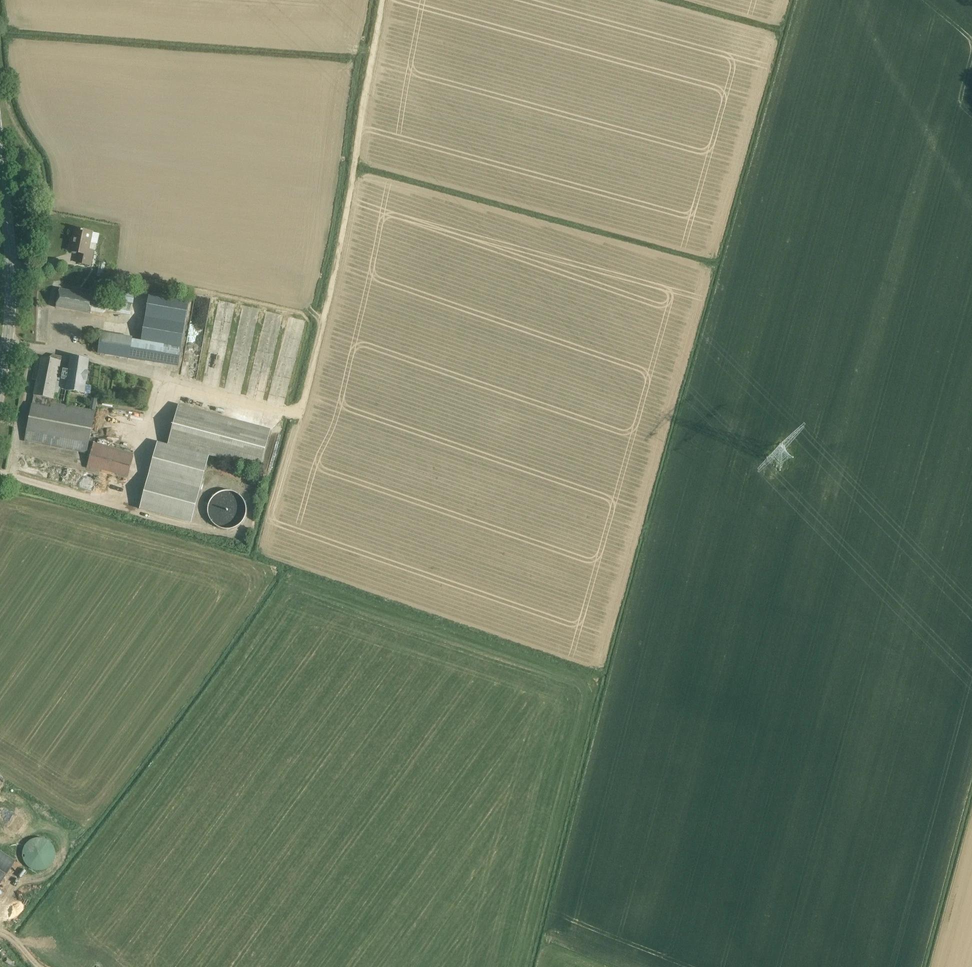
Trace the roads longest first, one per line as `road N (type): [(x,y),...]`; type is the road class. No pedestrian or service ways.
road 1 (track): [(383,0),(323,322),(299,413),(283,412)]
road 2 (tertiary): [(0,385),(11,269),(0,154)]

